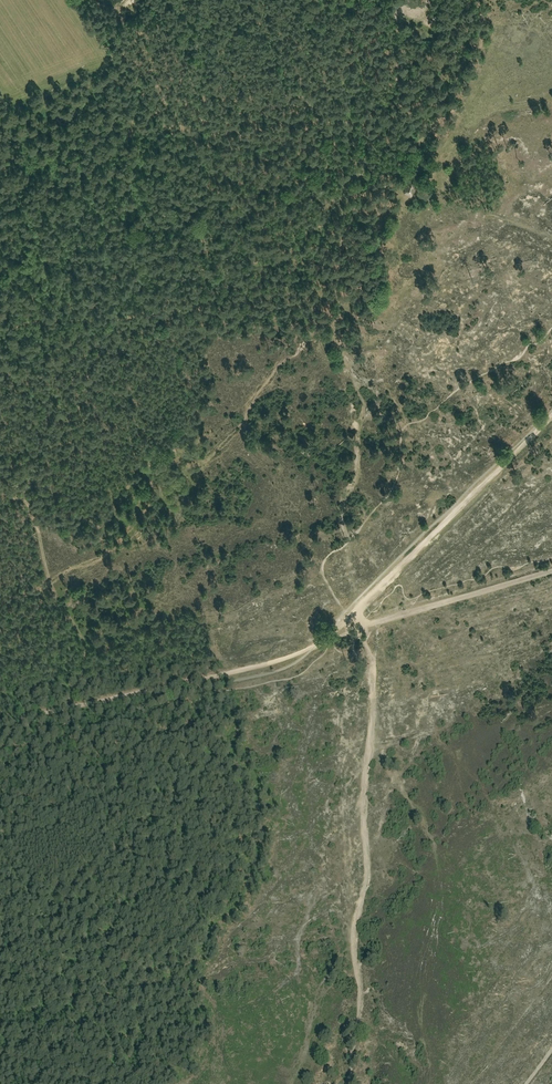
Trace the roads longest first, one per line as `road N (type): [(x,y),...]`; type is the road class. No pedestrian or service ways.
road 1 (track): [(329,639),(250,668),(0,724)]
road 2 (track): [(551,416),(329,639)]
road 3 (track): [(551,571),(360,626)]

